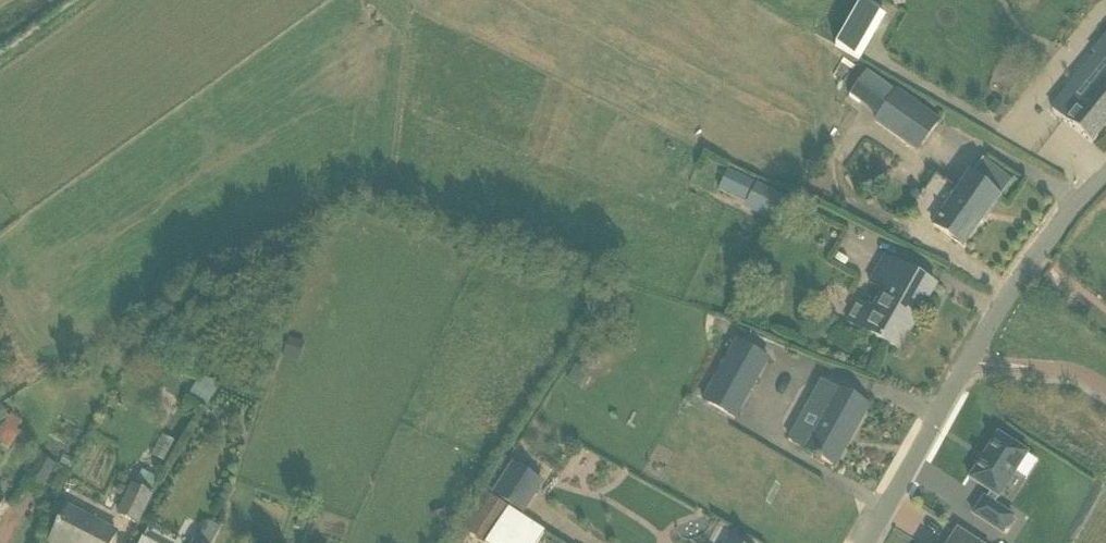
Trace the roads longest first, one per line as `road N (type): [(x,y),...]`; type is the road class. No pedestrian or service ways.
road 1 (unclassified): [(866,542),(967,362),(1074,205),(1105,177)]
road 2 (track): [(839,65),(729,0)]

